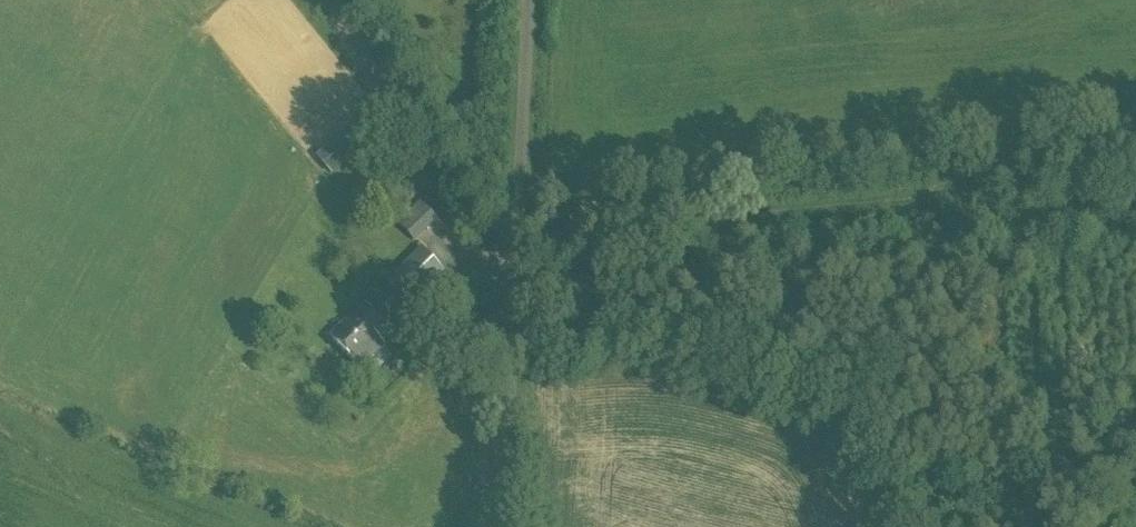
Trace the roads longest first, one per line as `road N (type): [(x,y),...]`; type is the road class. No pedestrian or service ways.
road 1 (track): [(1135,199),(518,238)]
road 2 (unclassified): [(507,526),(528,0)]
road 3 (track): [(1002,483),(1135,473)]

